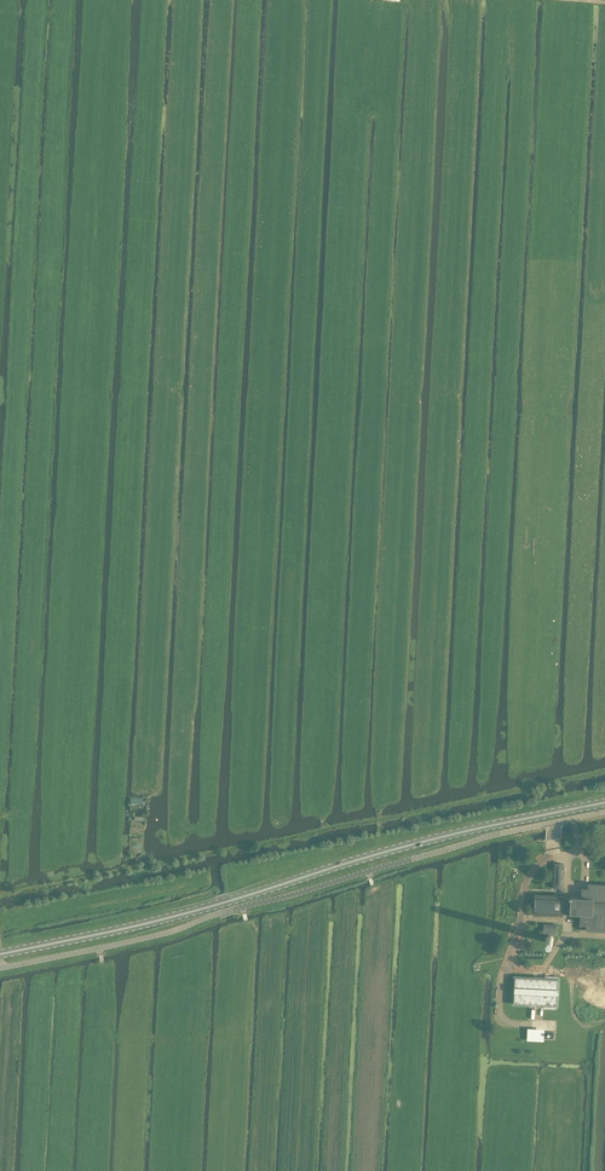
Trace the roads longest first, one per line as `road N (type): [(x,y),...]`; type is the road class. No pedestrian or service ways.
road 1 (unclassified): [(604,811),(0,968)]
road 2 (primary): [(0,954),(203,907),(432,837),(604,800)]

